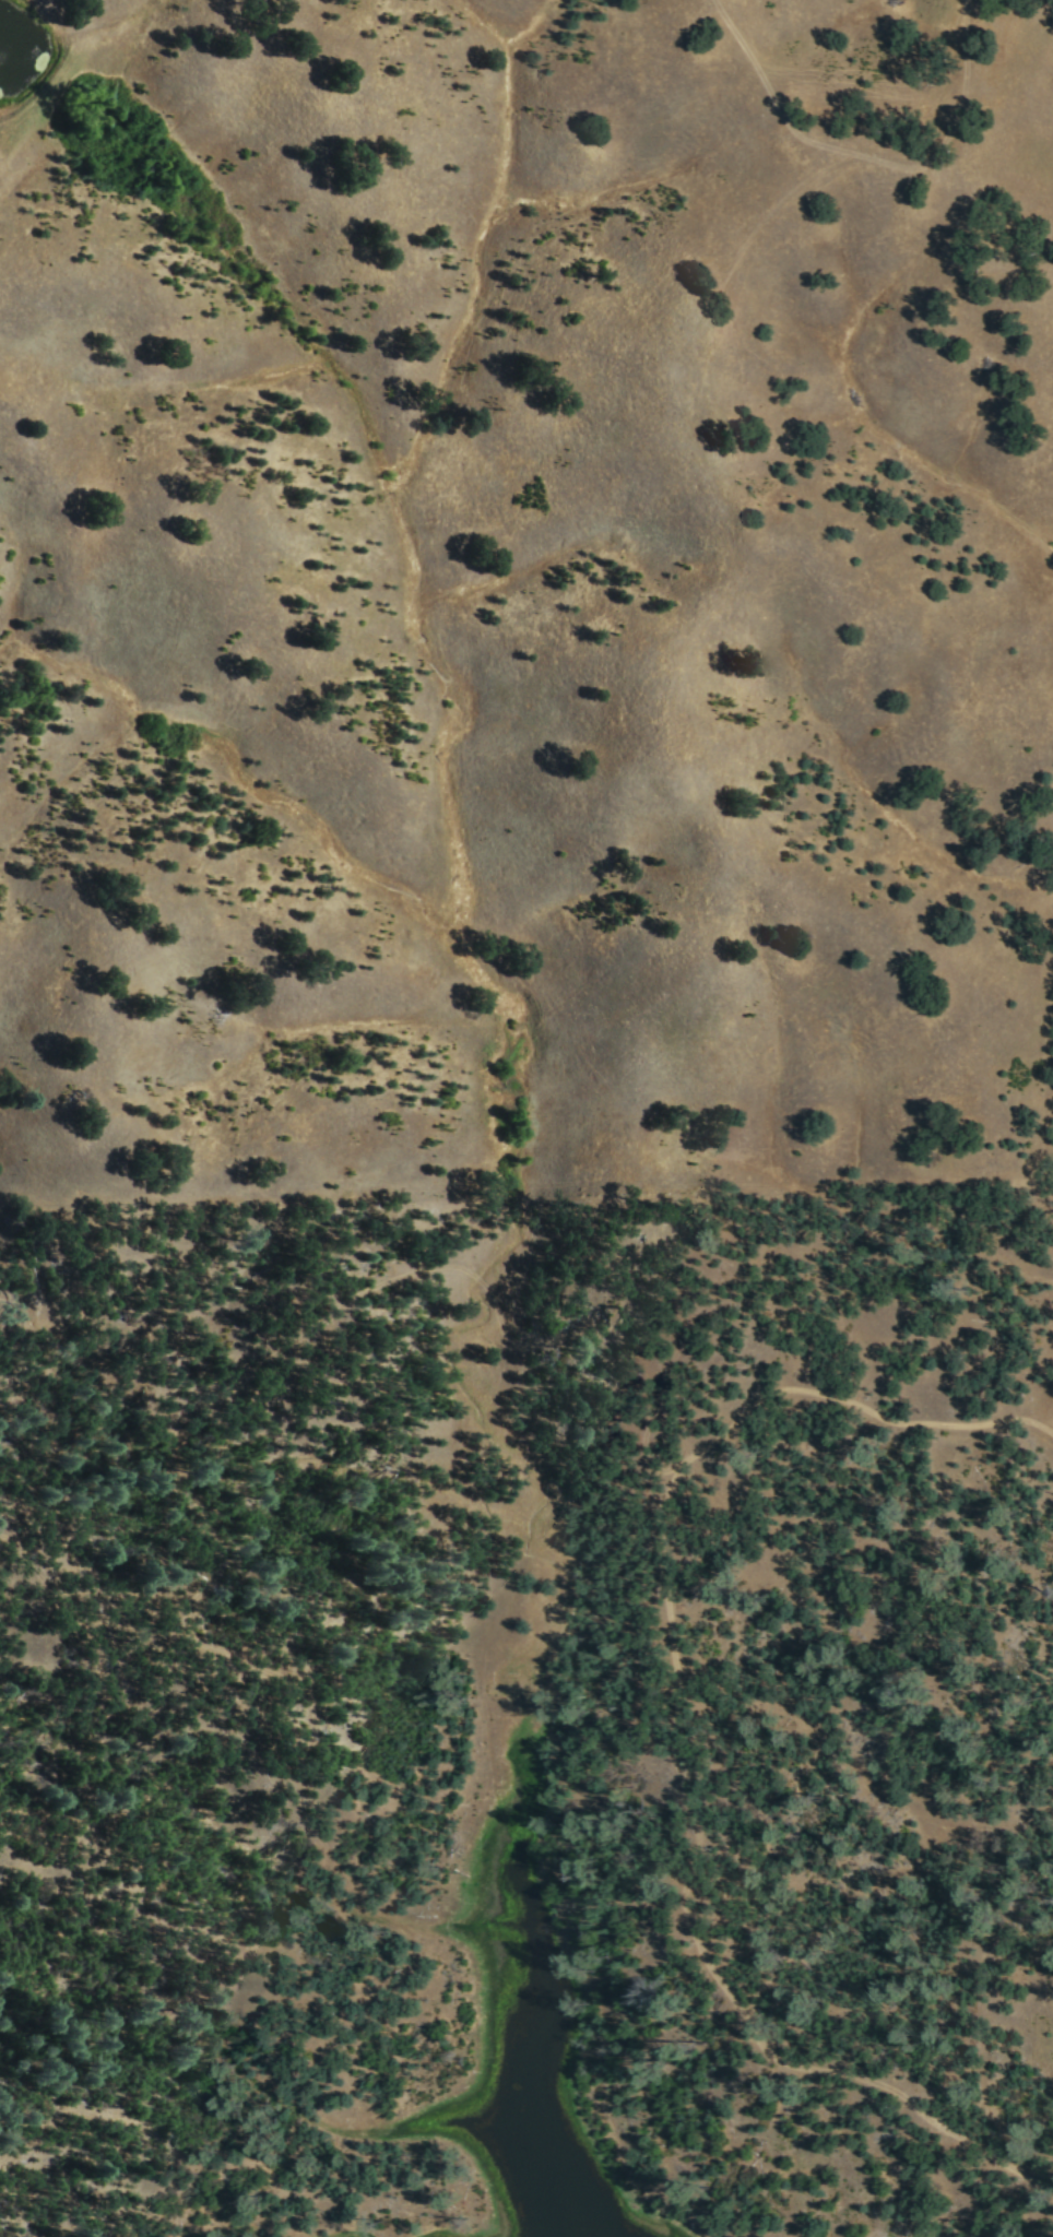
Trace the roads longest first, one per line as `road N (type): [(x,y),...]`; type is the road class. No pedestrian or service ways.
road 1 (track): [(966,0),(957,111),(933,153),(907,166),(790,128),(715,0)]

